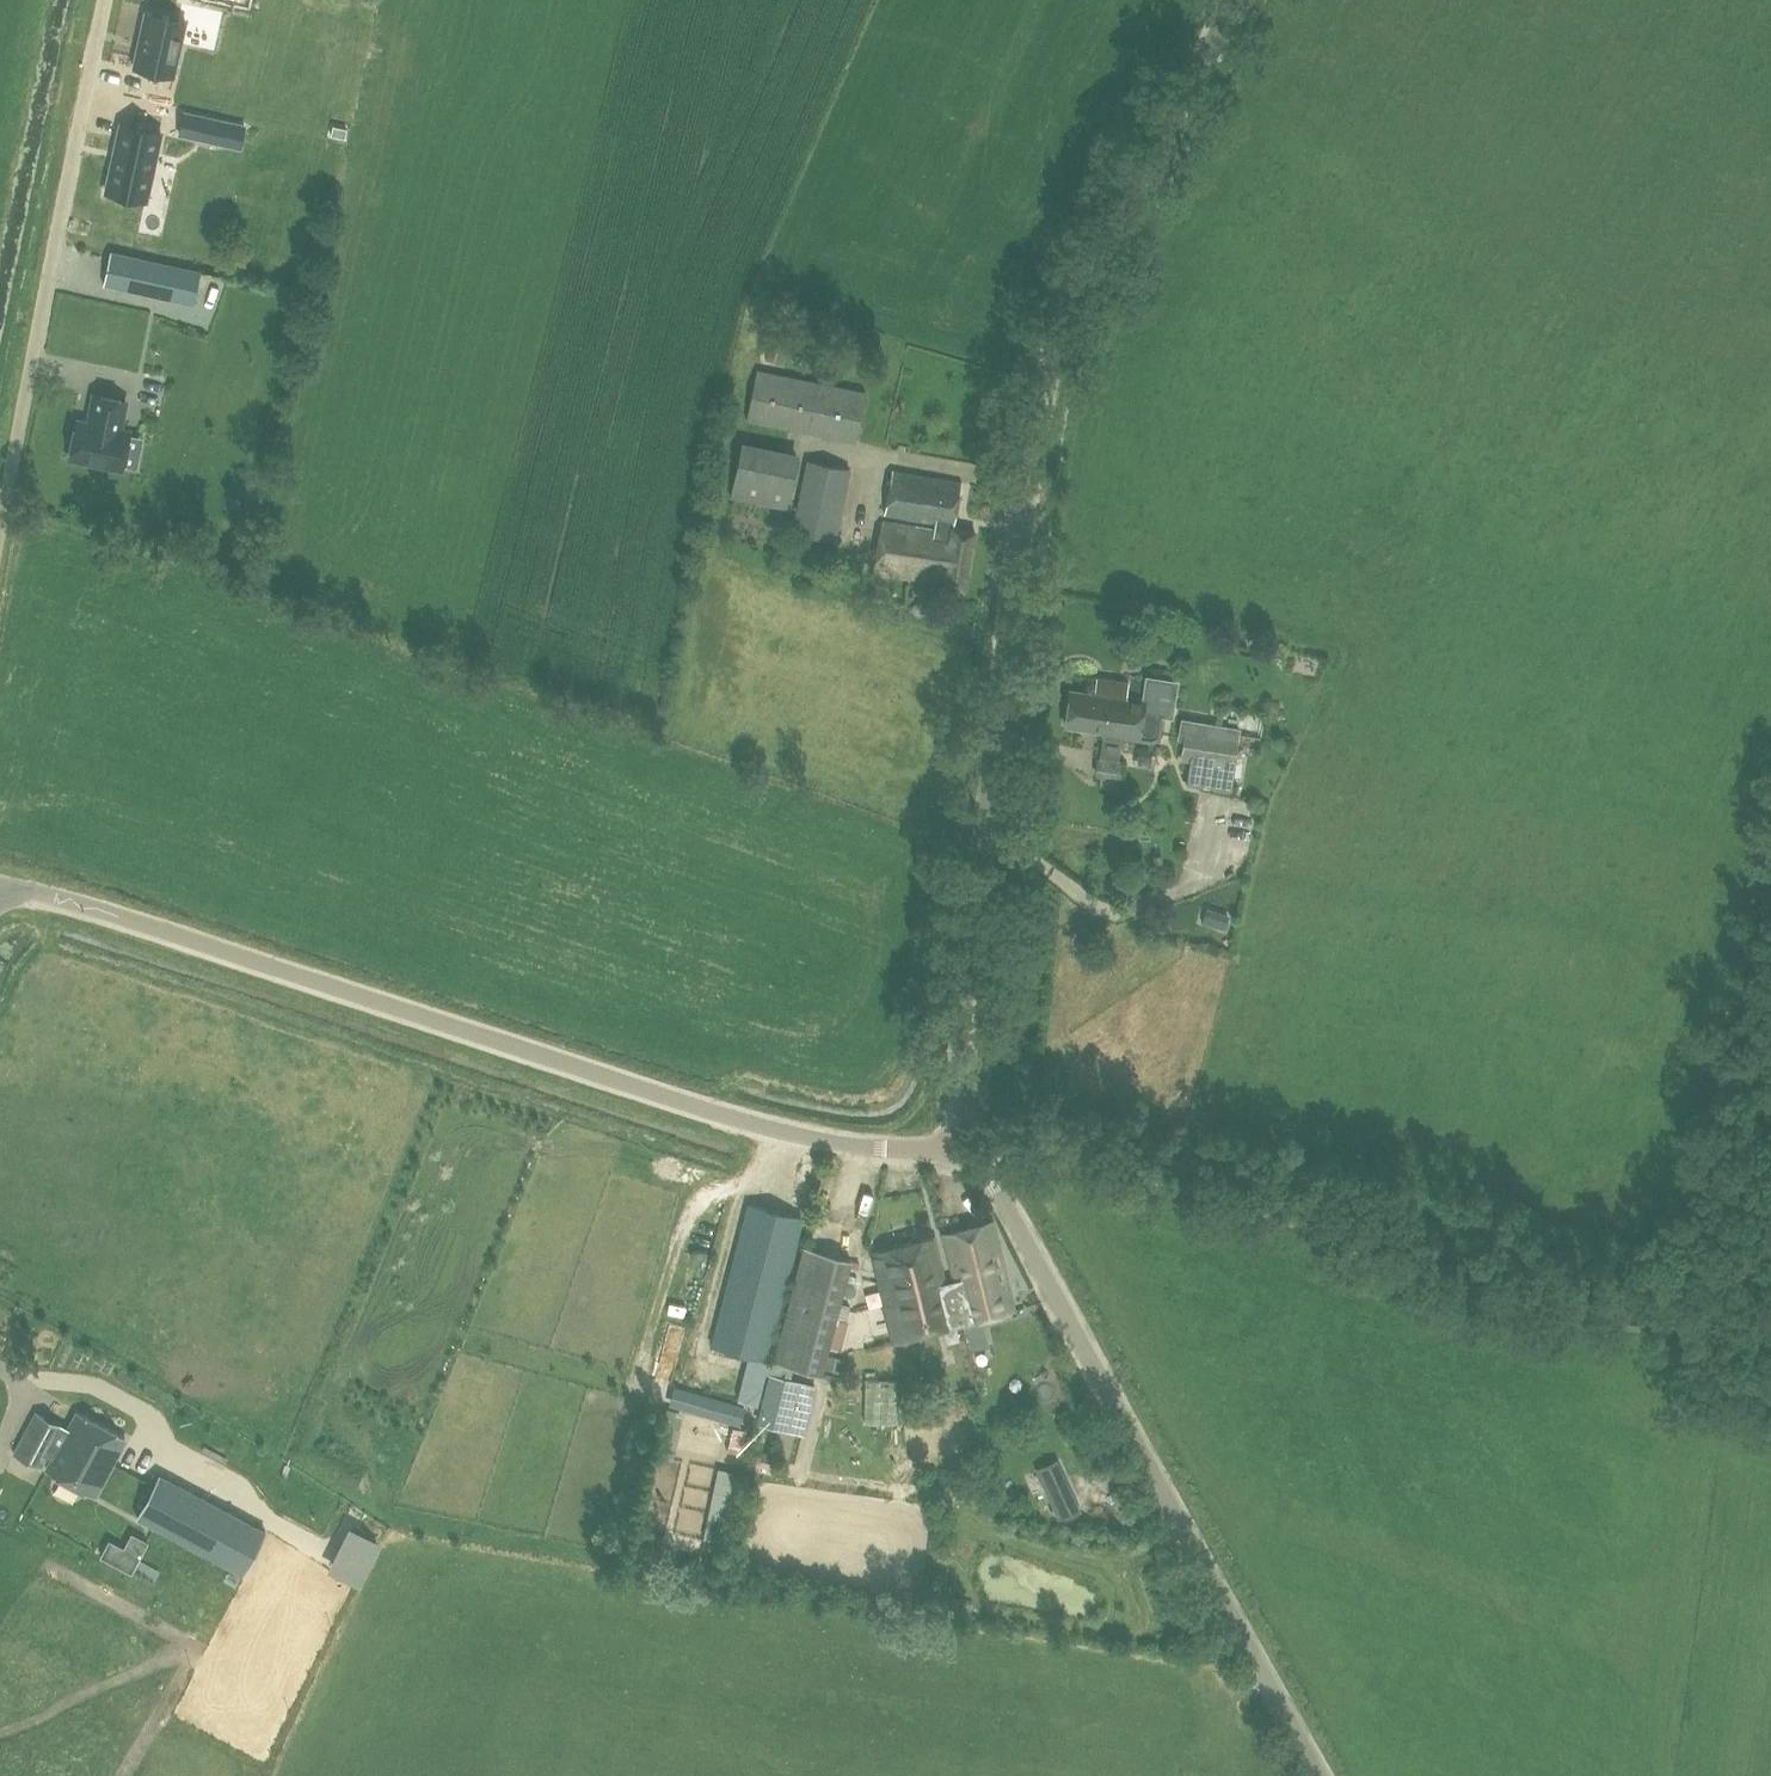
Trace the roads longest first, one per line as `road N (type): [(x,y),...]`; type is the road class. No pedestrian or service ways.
road 1 (tertiary): [(960,1086),(996,739),(1035,432),(1052,366),(1094,263),(1237,0)]
road 2 (unclassified): [(889,1147),(722,1115),(0,886)]
road 3 (track): [(1770,1336),(1540,1316),(1053,1155),(1015,1151),(983,1158)]
road 4 (tertiary): [(1320,1775),(987,1170)]
road 5 (unclassified): [(0,538),(107,0)]

